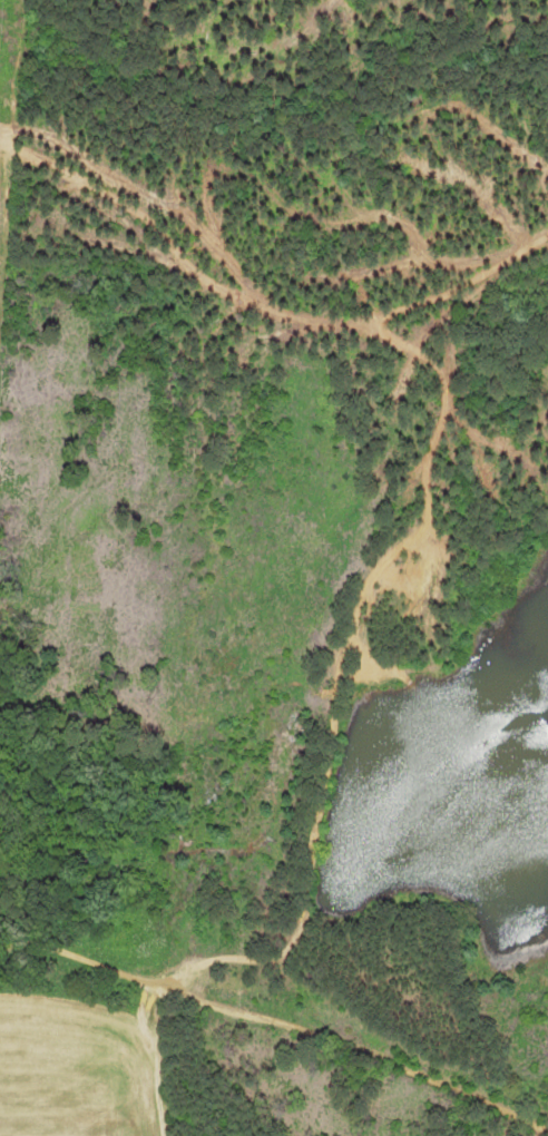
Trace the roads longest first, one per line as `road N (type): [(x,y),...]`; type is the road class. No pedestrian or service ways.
road 1 (residential): [(547,1127),(373,1100),(200,1025),(0,991)]

